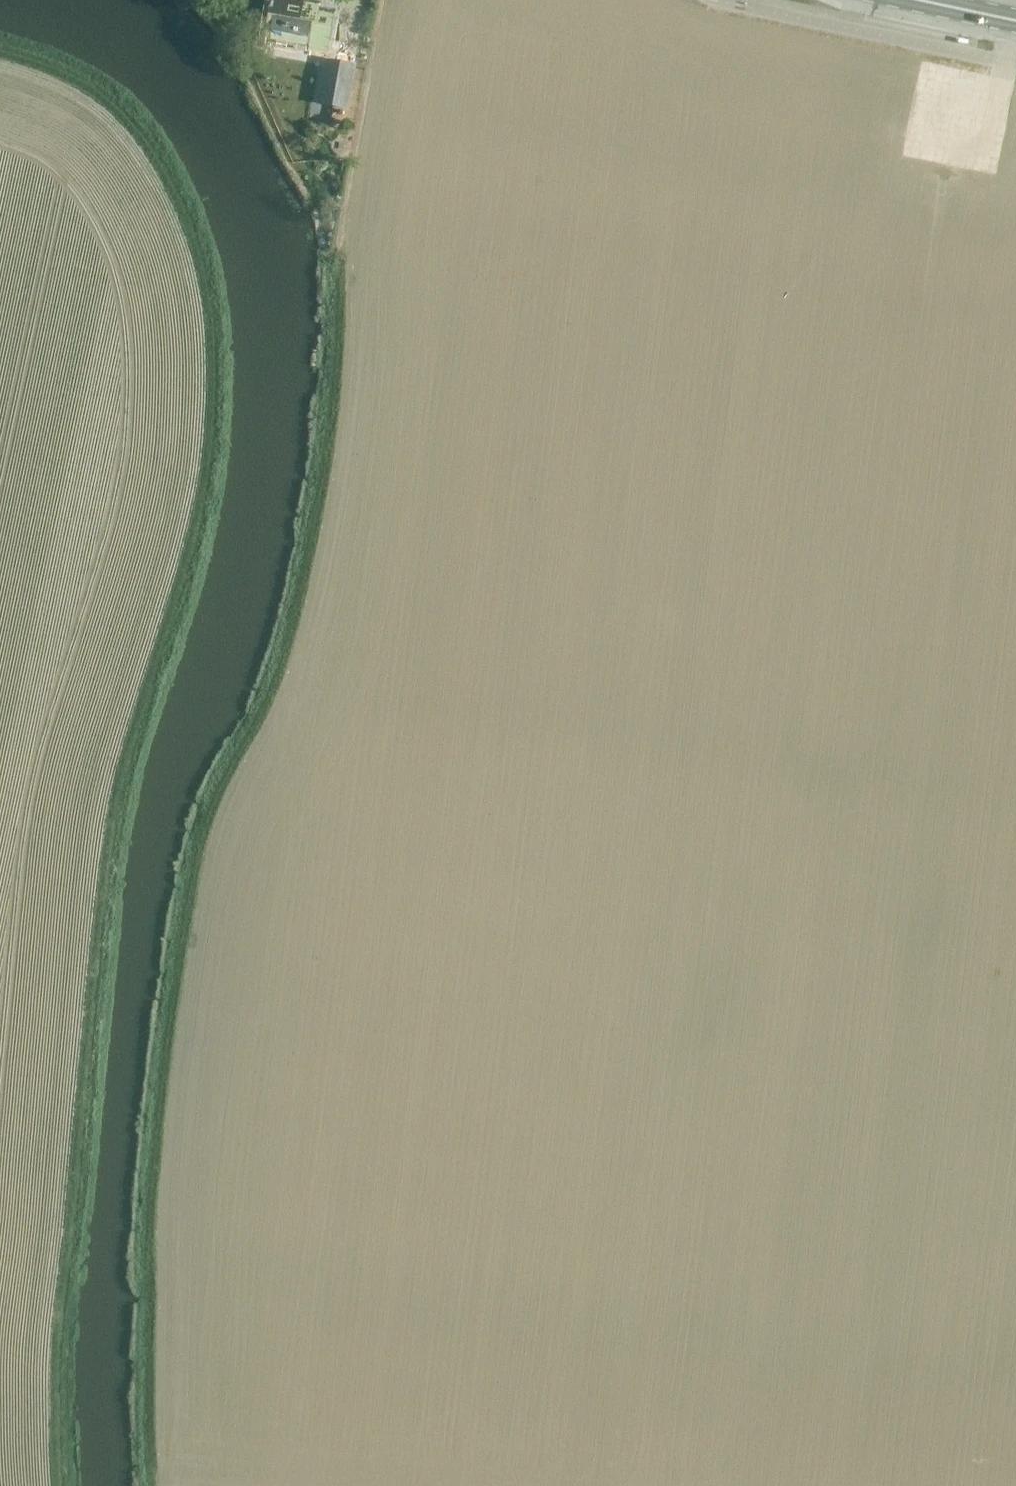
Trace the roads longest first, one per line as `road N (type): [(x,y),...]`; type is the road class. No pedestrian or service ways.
road 1 (track): [(1015,22),(1002,80),(917,151)]

